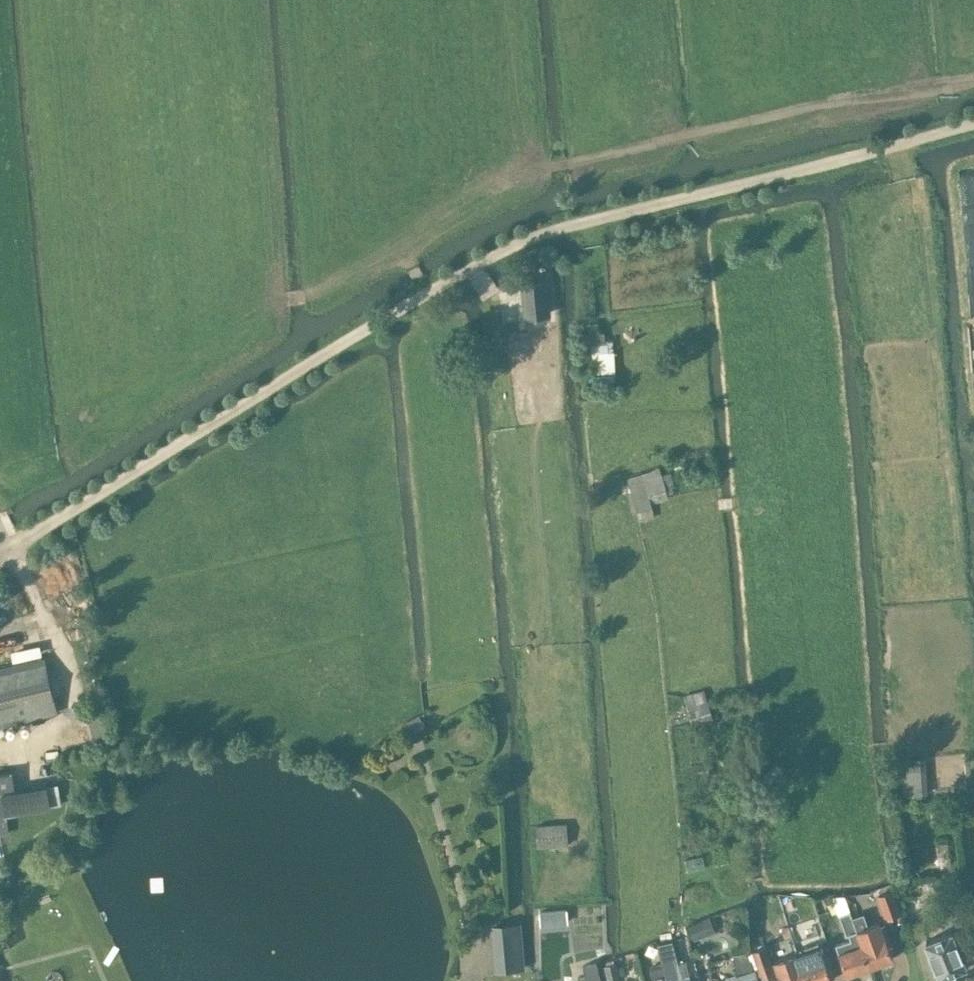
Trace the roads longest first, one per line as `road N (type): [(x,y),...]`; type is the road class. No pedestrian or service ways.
road 1 (track): [(0,554),(532,237),(973,127)]
road 2 (track): [(0,484),(74,452),(285,302),(313,298),(537,172),(789,109),(973,79)]

